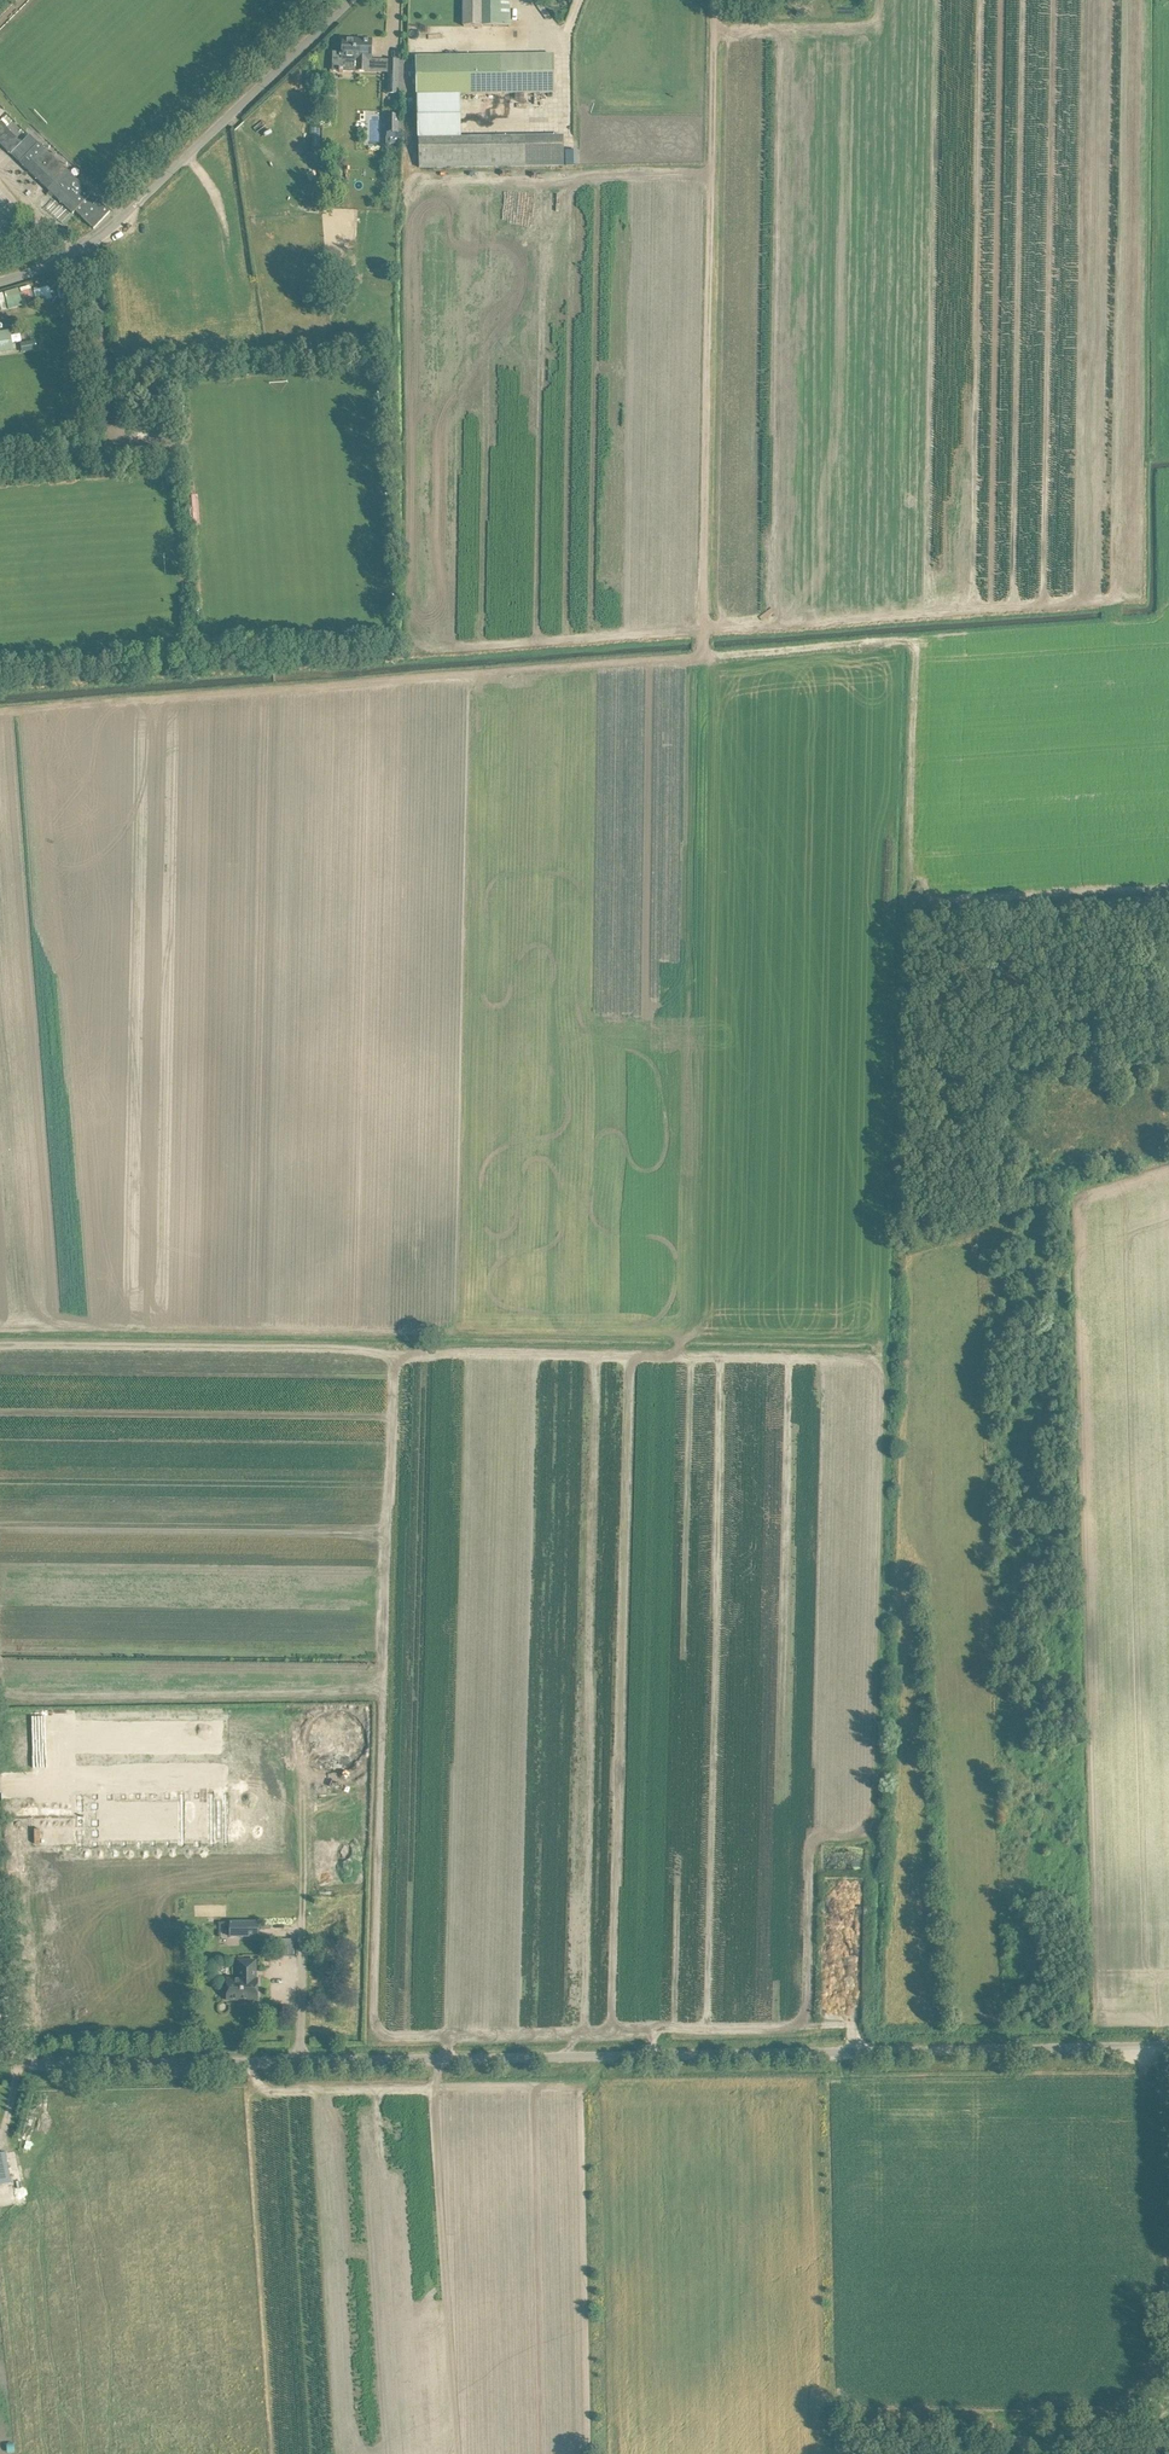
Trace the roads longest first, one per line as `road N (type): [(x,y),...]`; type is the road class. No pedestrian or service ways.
road 1 (unclassified): [(0,2055),(27,2066),(1168,2047)]
road 2 (unclassified): [(0,282),(55,264),(108,232),(351,0)]

